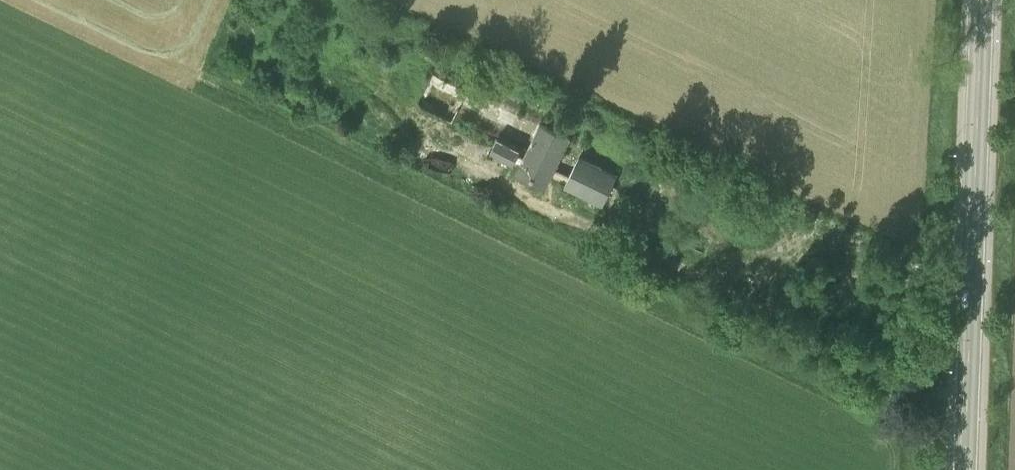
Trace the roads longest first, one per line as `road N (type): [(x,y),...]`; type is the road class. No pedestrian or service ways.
road 1 (secondary): [(965,469),(982,0)]

